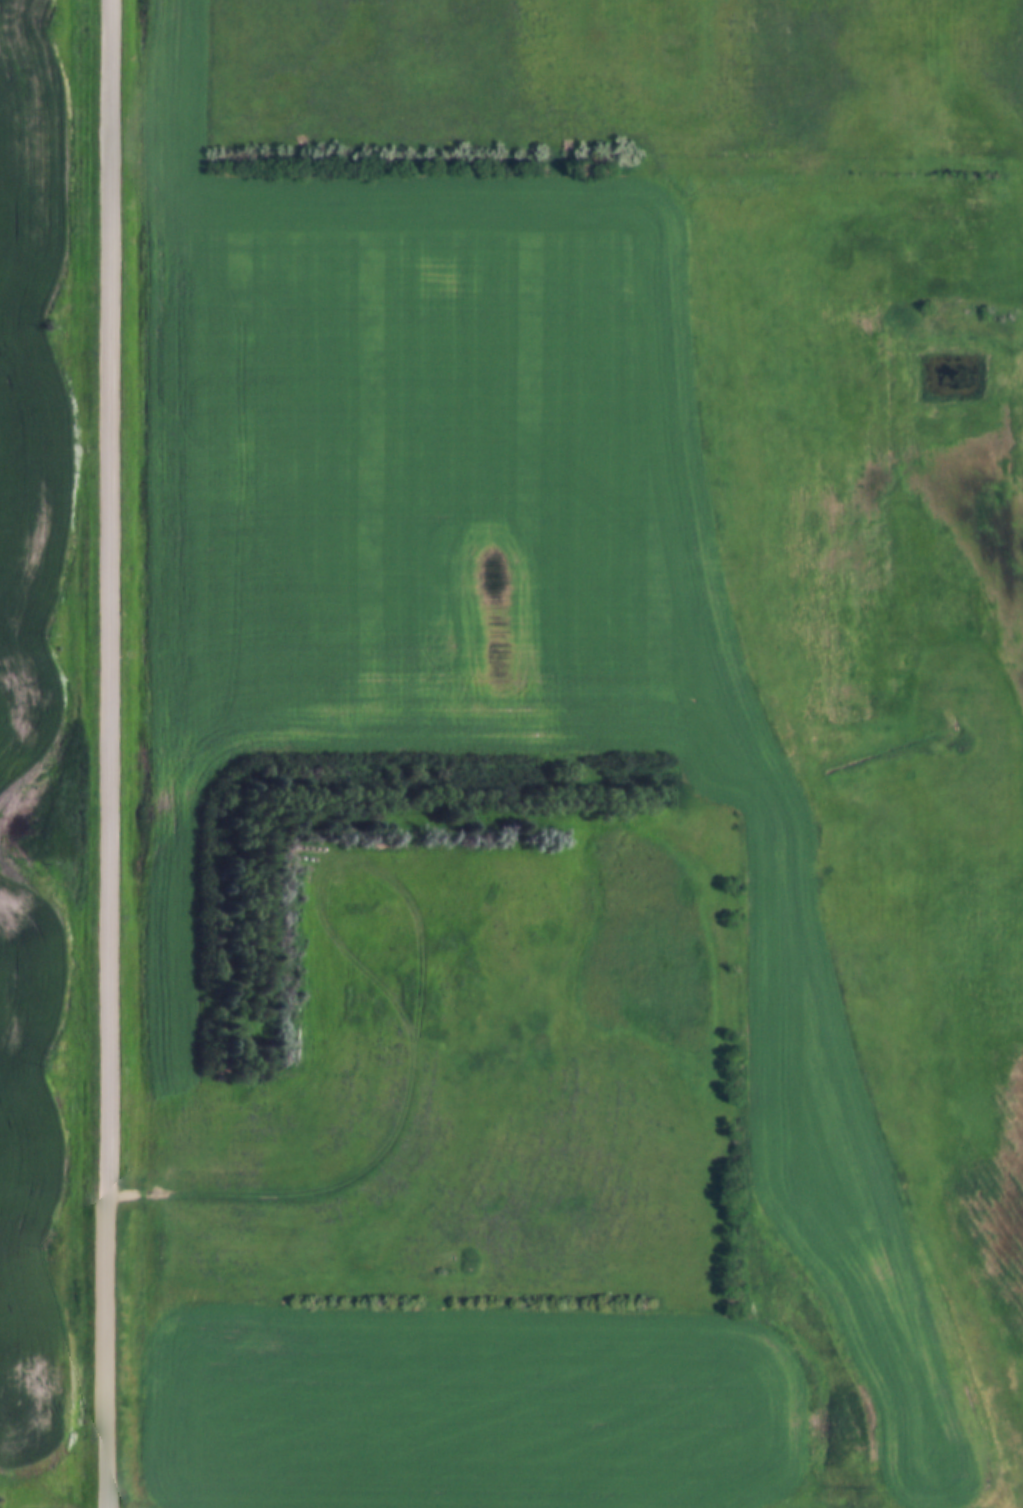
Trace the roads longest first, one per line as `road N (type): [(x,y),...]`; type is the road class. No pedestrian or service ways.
road 1 (residential): [(110,0),(108,1507)]

